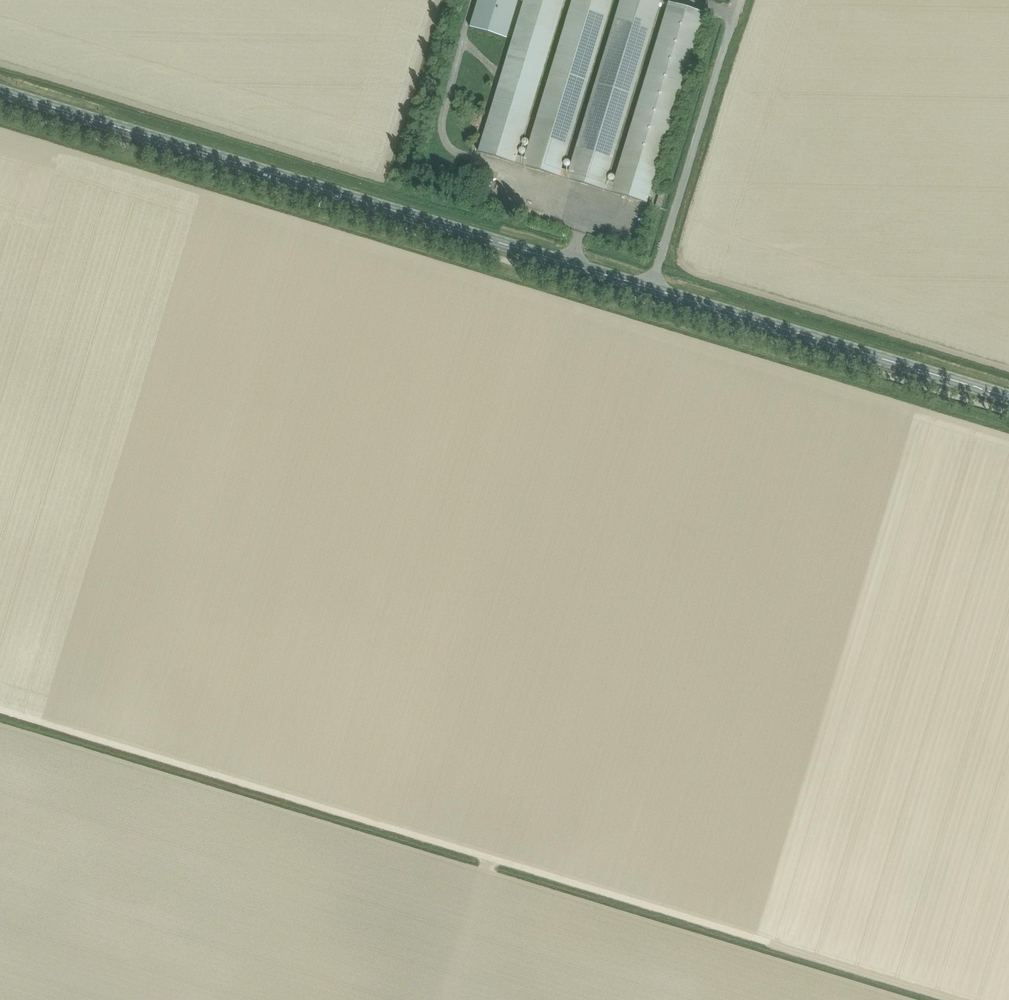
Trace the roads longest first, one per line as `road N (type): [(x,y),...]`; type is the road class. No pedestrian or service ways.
road 1 (secondary): [(1008,398),(0,92)]

